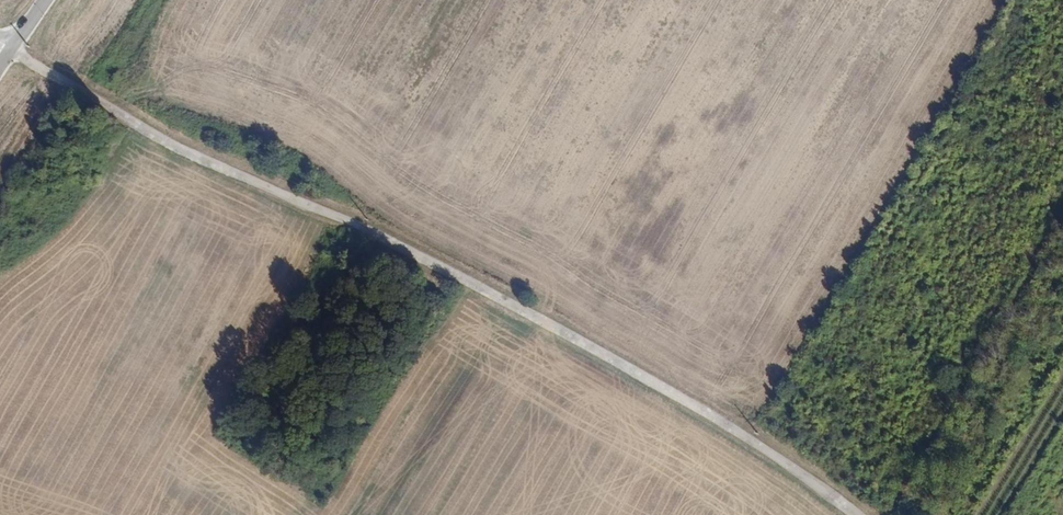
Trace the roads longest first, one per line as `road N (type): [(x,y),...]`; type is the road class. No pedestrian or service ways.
road 1 (track): [(854,514),(636,373),(370,232),(136,131),(11,49)]

